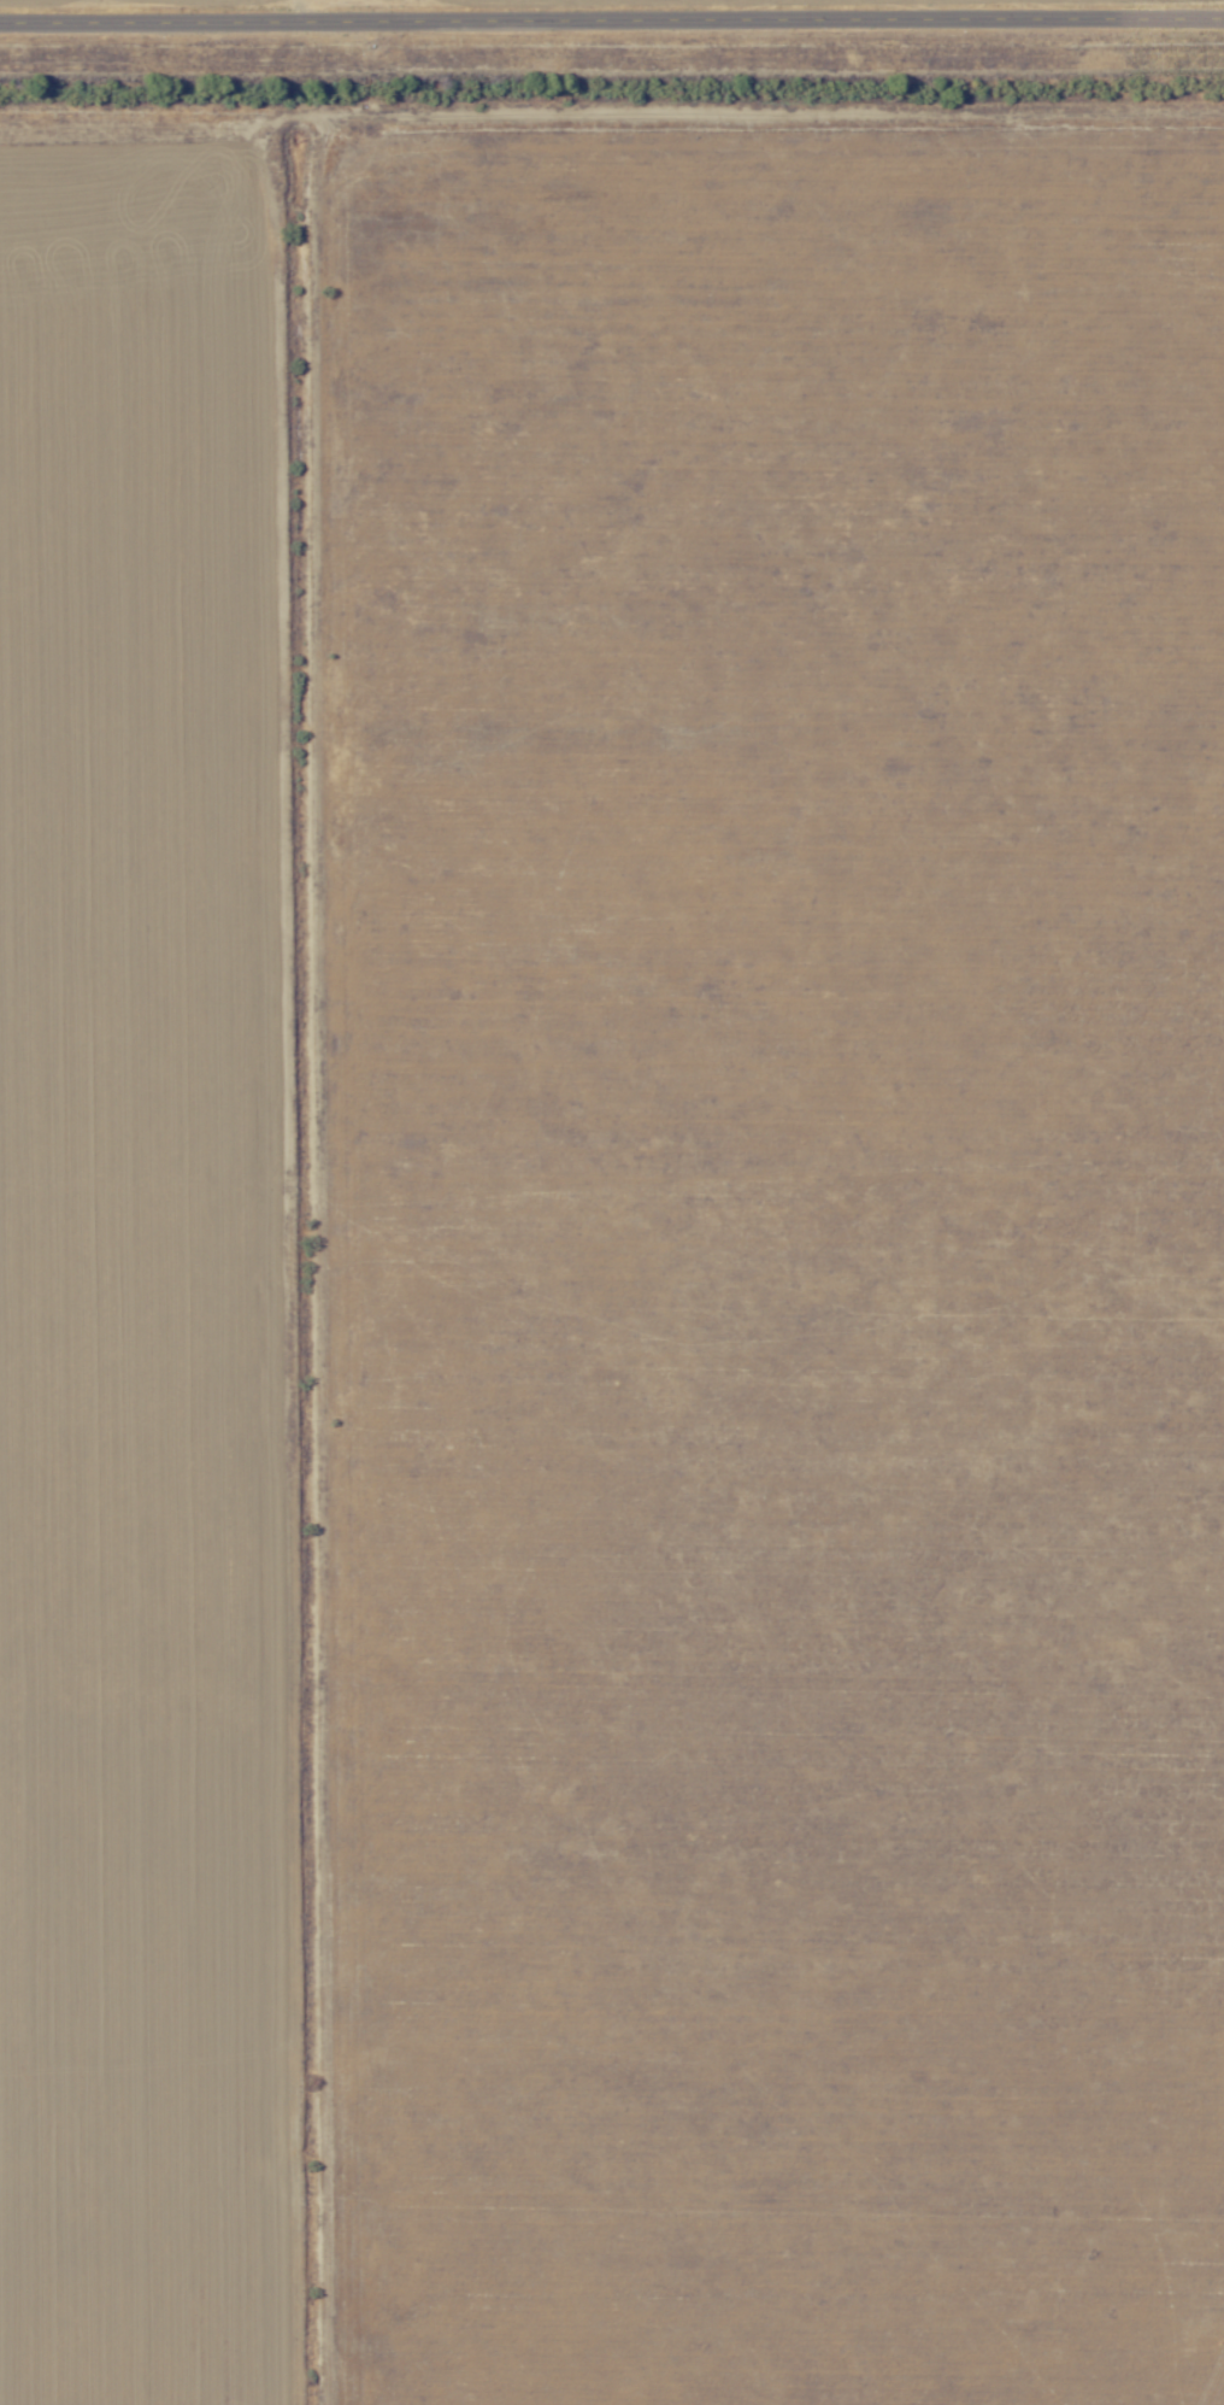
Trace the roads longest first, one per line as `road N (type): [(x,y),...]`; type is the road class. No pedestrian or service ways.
road 1 (secondary): [(0,24),(1223,21)]

